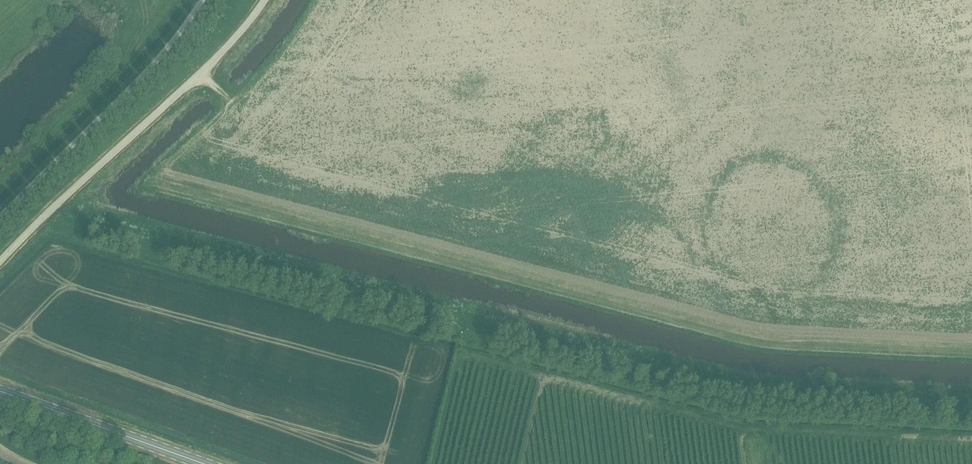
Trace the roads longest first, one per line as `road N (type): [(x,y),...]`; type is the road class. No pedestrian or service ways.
road 1 (unclassified): [(0,264),(203,77),(270,0)]
road 2 (unclassified): [(0,223),(207,0)]
road 3 (secondary): [(199,463),(0,392)]

